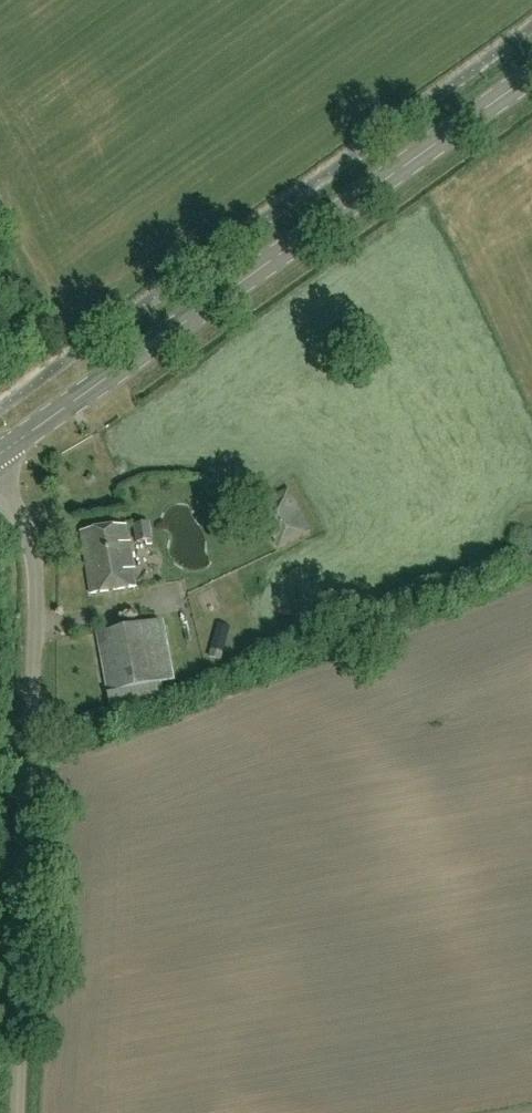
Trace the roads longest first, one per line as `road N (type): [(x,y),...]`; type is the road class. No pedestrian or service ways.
road 1 (tertiary): [(0,454),(531,75)]
road 2 (unclassified): [(18,1112),(36,584),(29,537),(0,489)]

